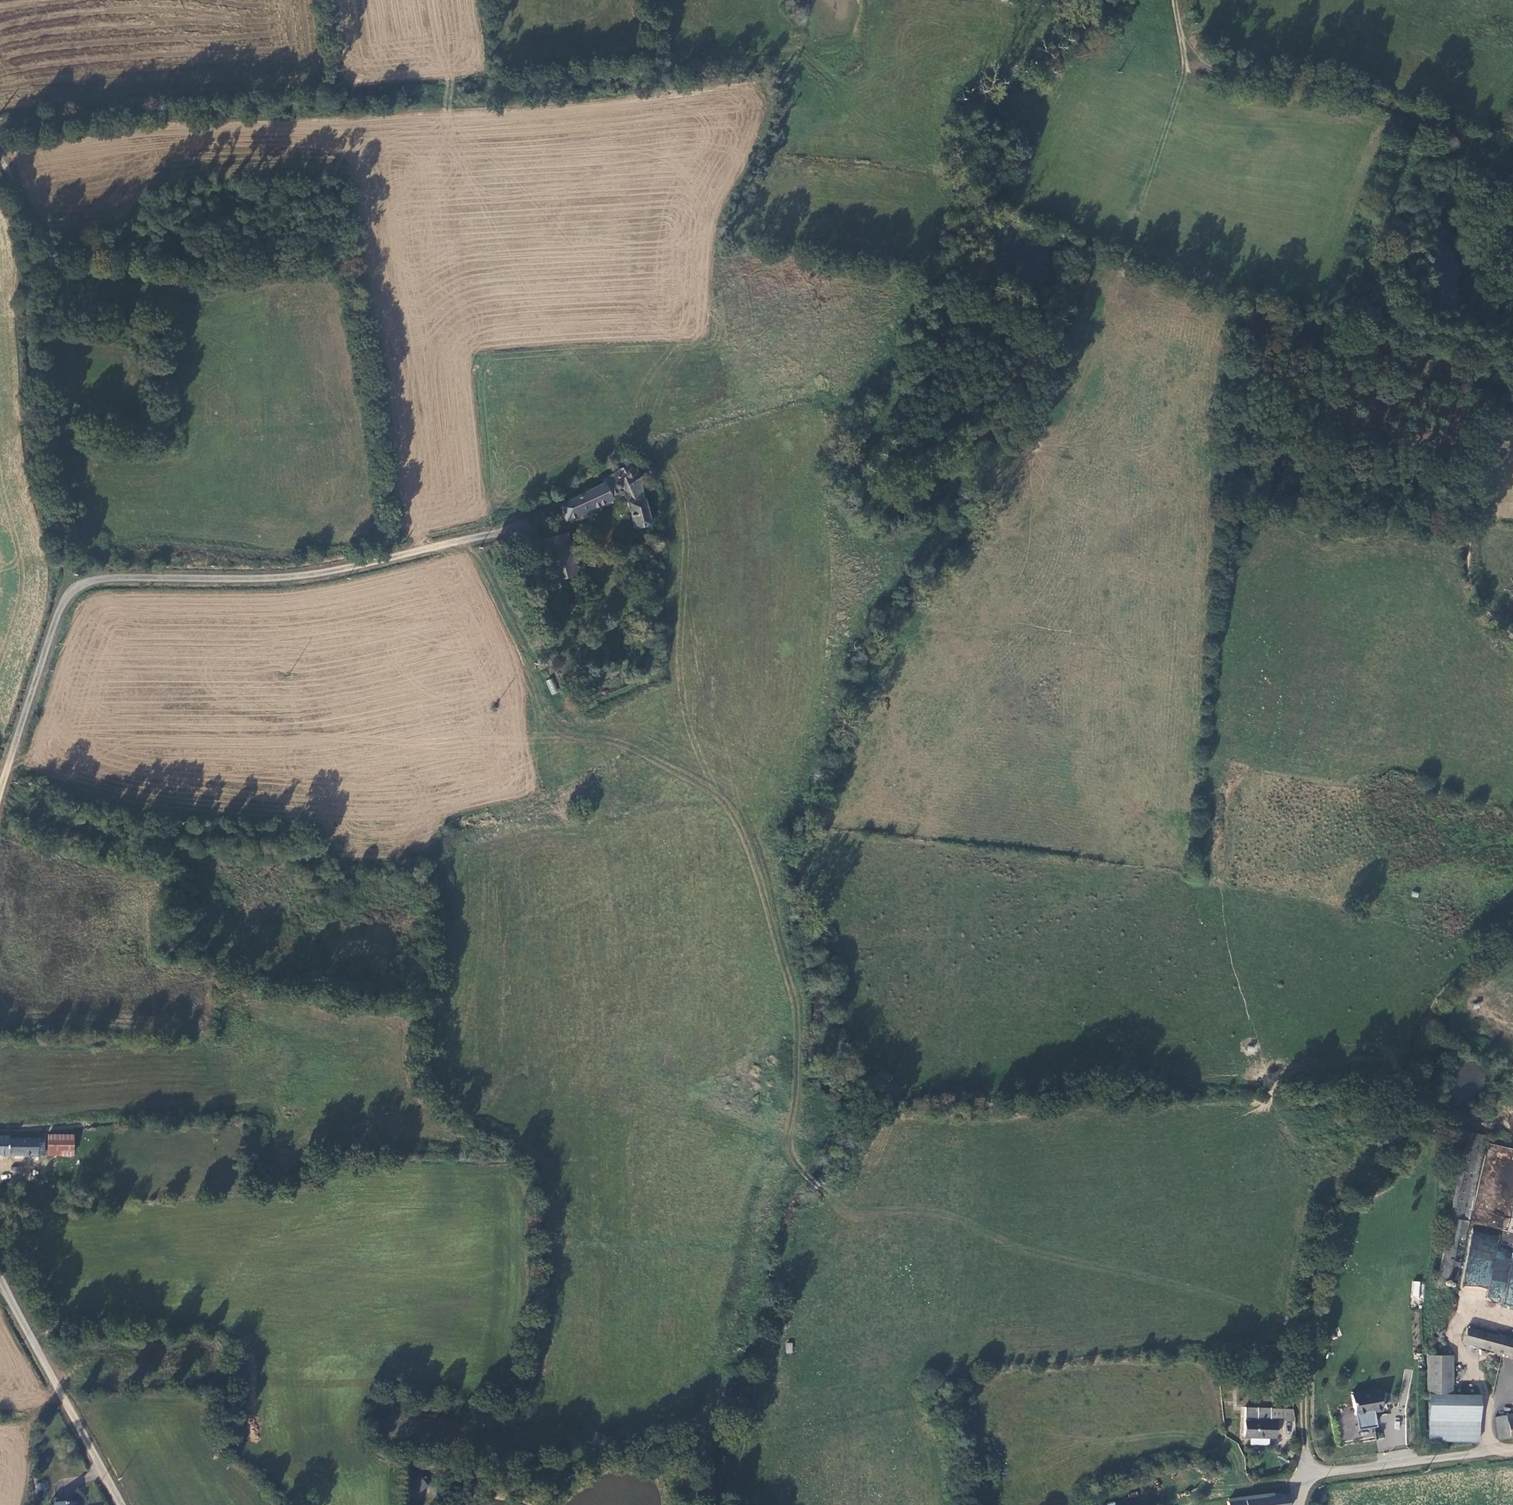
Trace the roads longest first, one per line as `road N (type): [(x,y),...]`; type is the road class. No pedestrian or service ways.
road 1 (unclassified): [(0,796),(55,621),(80,586),(115,578),(285,578),(529,522)]
road 2 (unclassified): [(121,1504),(0,1277)]
road 3 (unclassified): [(1512,1447),(1304,1476)]
road 4 (track): [(1306,1322),(1304,1476)]

